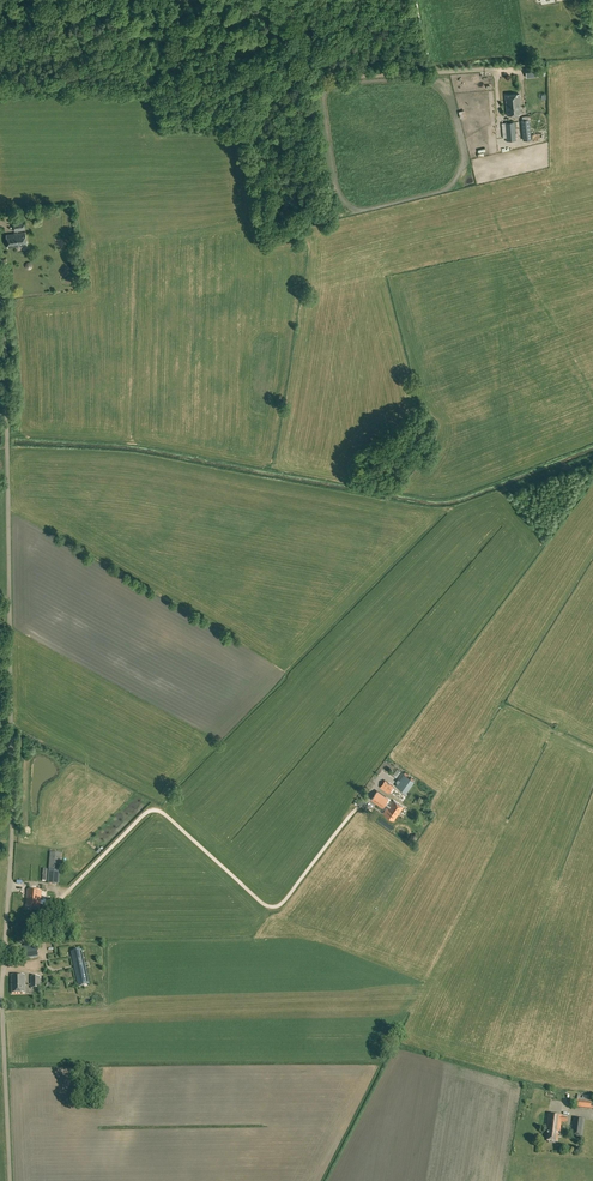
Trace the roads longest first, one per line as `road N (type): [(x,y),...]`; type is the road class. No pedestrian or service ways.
road 1 (unclassified): [(9,1180),(1,996),(9,823),(0,309)]
road 2 (track): [(240,0),(251,81),(498,69)]
road 3 (unclassified): [(0,26),(182,0)]

